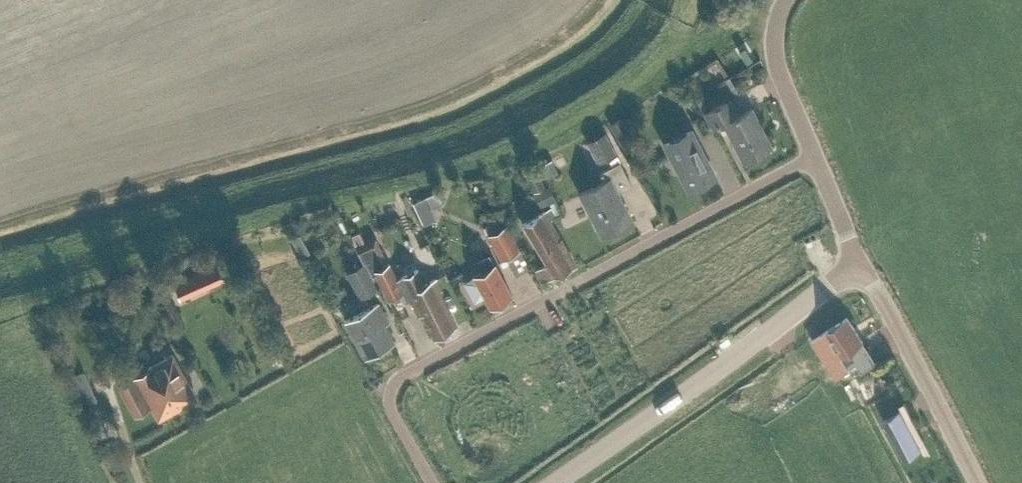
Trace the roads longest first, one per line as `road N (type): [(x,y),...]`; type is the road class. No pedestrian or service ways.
road 1 (residential): [(433,482),(391,404),(402,375),(813,155)]
road 2 (tertiary): [(552,482),(731,362),(860,261)]
road 3 (unclassified): [(975,482),(860,261)]
road 4 (tertiary): [(813,155),(776,61),(773,36),(784,0)]

